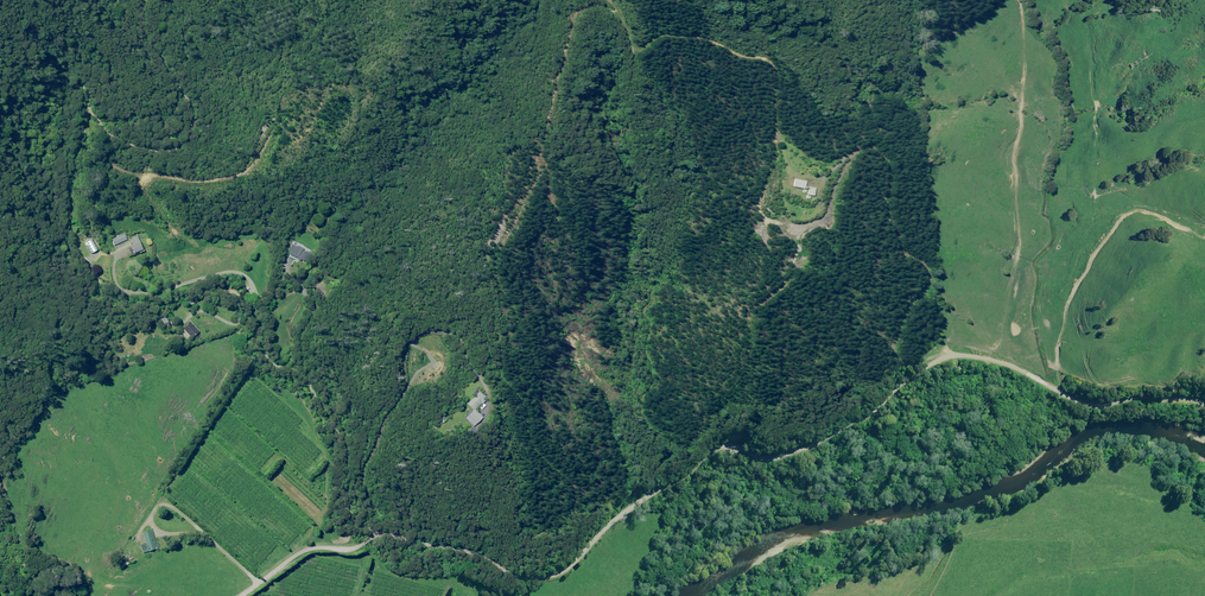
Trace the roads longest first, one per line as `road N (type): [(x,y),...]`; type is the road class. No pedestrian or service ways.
road 1 (track): [(388,535),(356,491),(321,403),(270,341),(249,276),(124,266),(93,241),(67,192),(69,91),(85,93),(101,125),(130,147),(173,149),(196,122),(146,0)]
road 2 (track): [(911,378),(890,360),(890,329),(913,300),(918,277),(892,237),(883,196),(894,186),(888,162),(861,144),(803,174),(781,158),(772,127),(773,66),(693,37),(640,45),(601,0)]
road 3 (track): [(769,457),(737,448),(698,466),(646,496),(565,572),(541,581),(514,580),(476,557),(388,535)]
road 4 (unclassified): [(1059,391),(1003,362),(944,358),(827,437),(769,457)]
road 5 (track): [(1059,391),(1068,307),(1116,222),(1140,205),(1166,209),(1204,236)]
road 6 (track): [(388,535),(334,540),(249,595)]
road 7 (unclassified): [(1059,391),(1099,404),(1148,397),(1204,402)]

